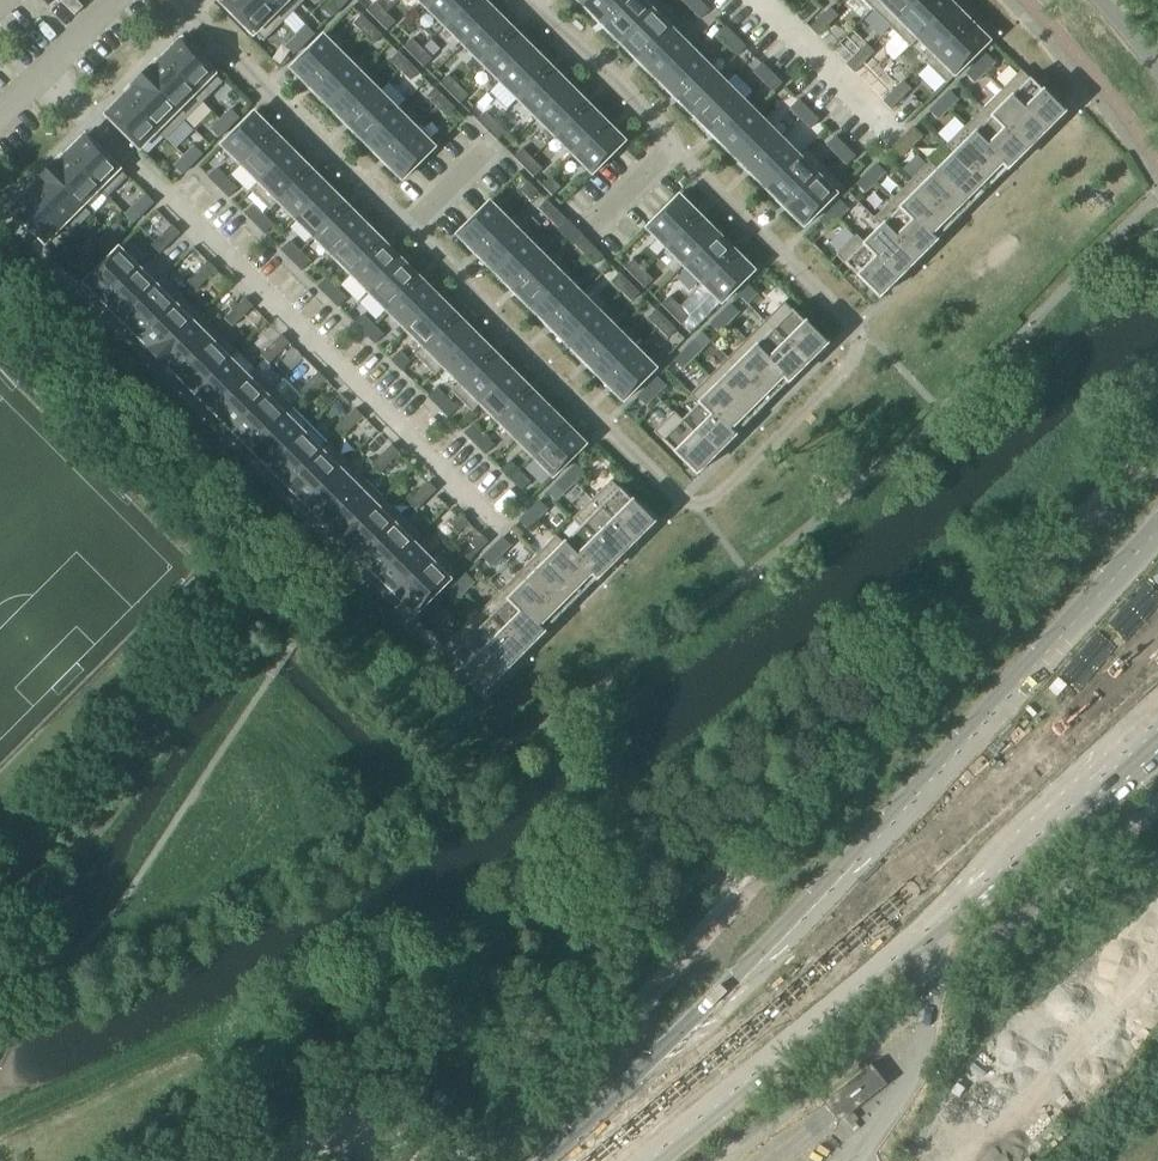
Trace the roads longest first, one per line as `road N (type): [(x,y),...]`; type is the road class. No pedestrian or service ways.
road 1 (residential): [(174,0),(682,500),(711,502),(774,449),(853,356),(855,328)]
road 2 (secondary): [(1157,533),(746,973),(546,1160)]
road 3 (secondary): [(650,1160),(1157,726)]
road 4 (residential): [(531,0),(855,328)]
road 5 (residential): [(122,0),(0,117)]
road 6 (unclassified): [(276,1160),(303,1139),(336,1133),(378,1142),(400,1160)]

